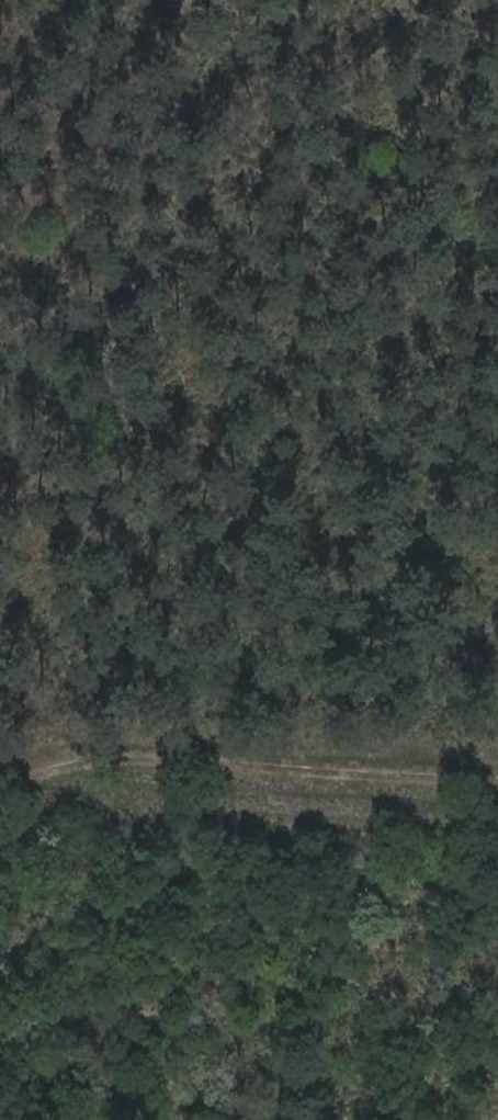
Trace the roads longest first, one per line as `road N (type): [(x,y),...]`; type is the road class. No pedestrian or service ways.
road 1 (track): [(0,803),(65,756),(132,753),(497,776)]

